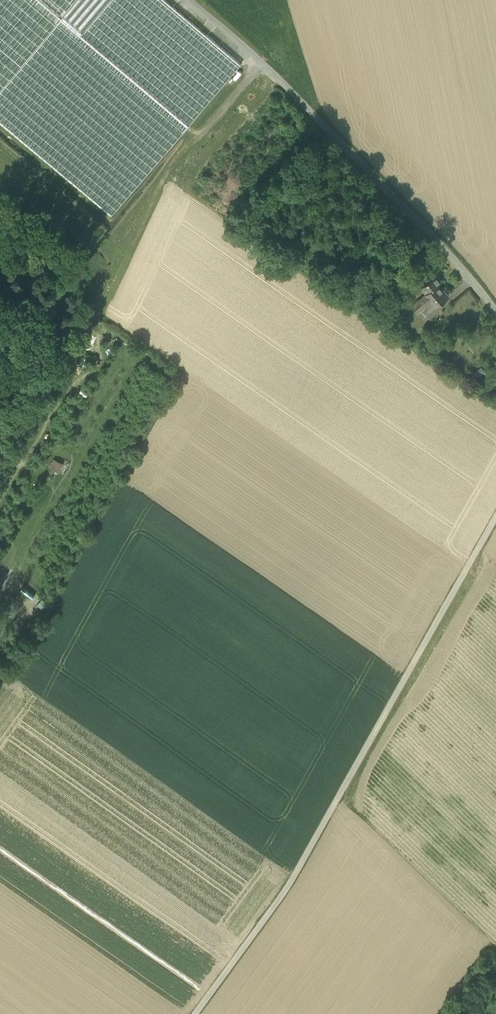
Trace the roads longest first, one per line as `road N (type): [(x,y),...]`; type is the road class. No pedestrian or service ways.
road 1 (track): [(195,1013),(285,891),(495,517)]
road 2 (unclassified): [(495,312),(267,66),(188,0)]

